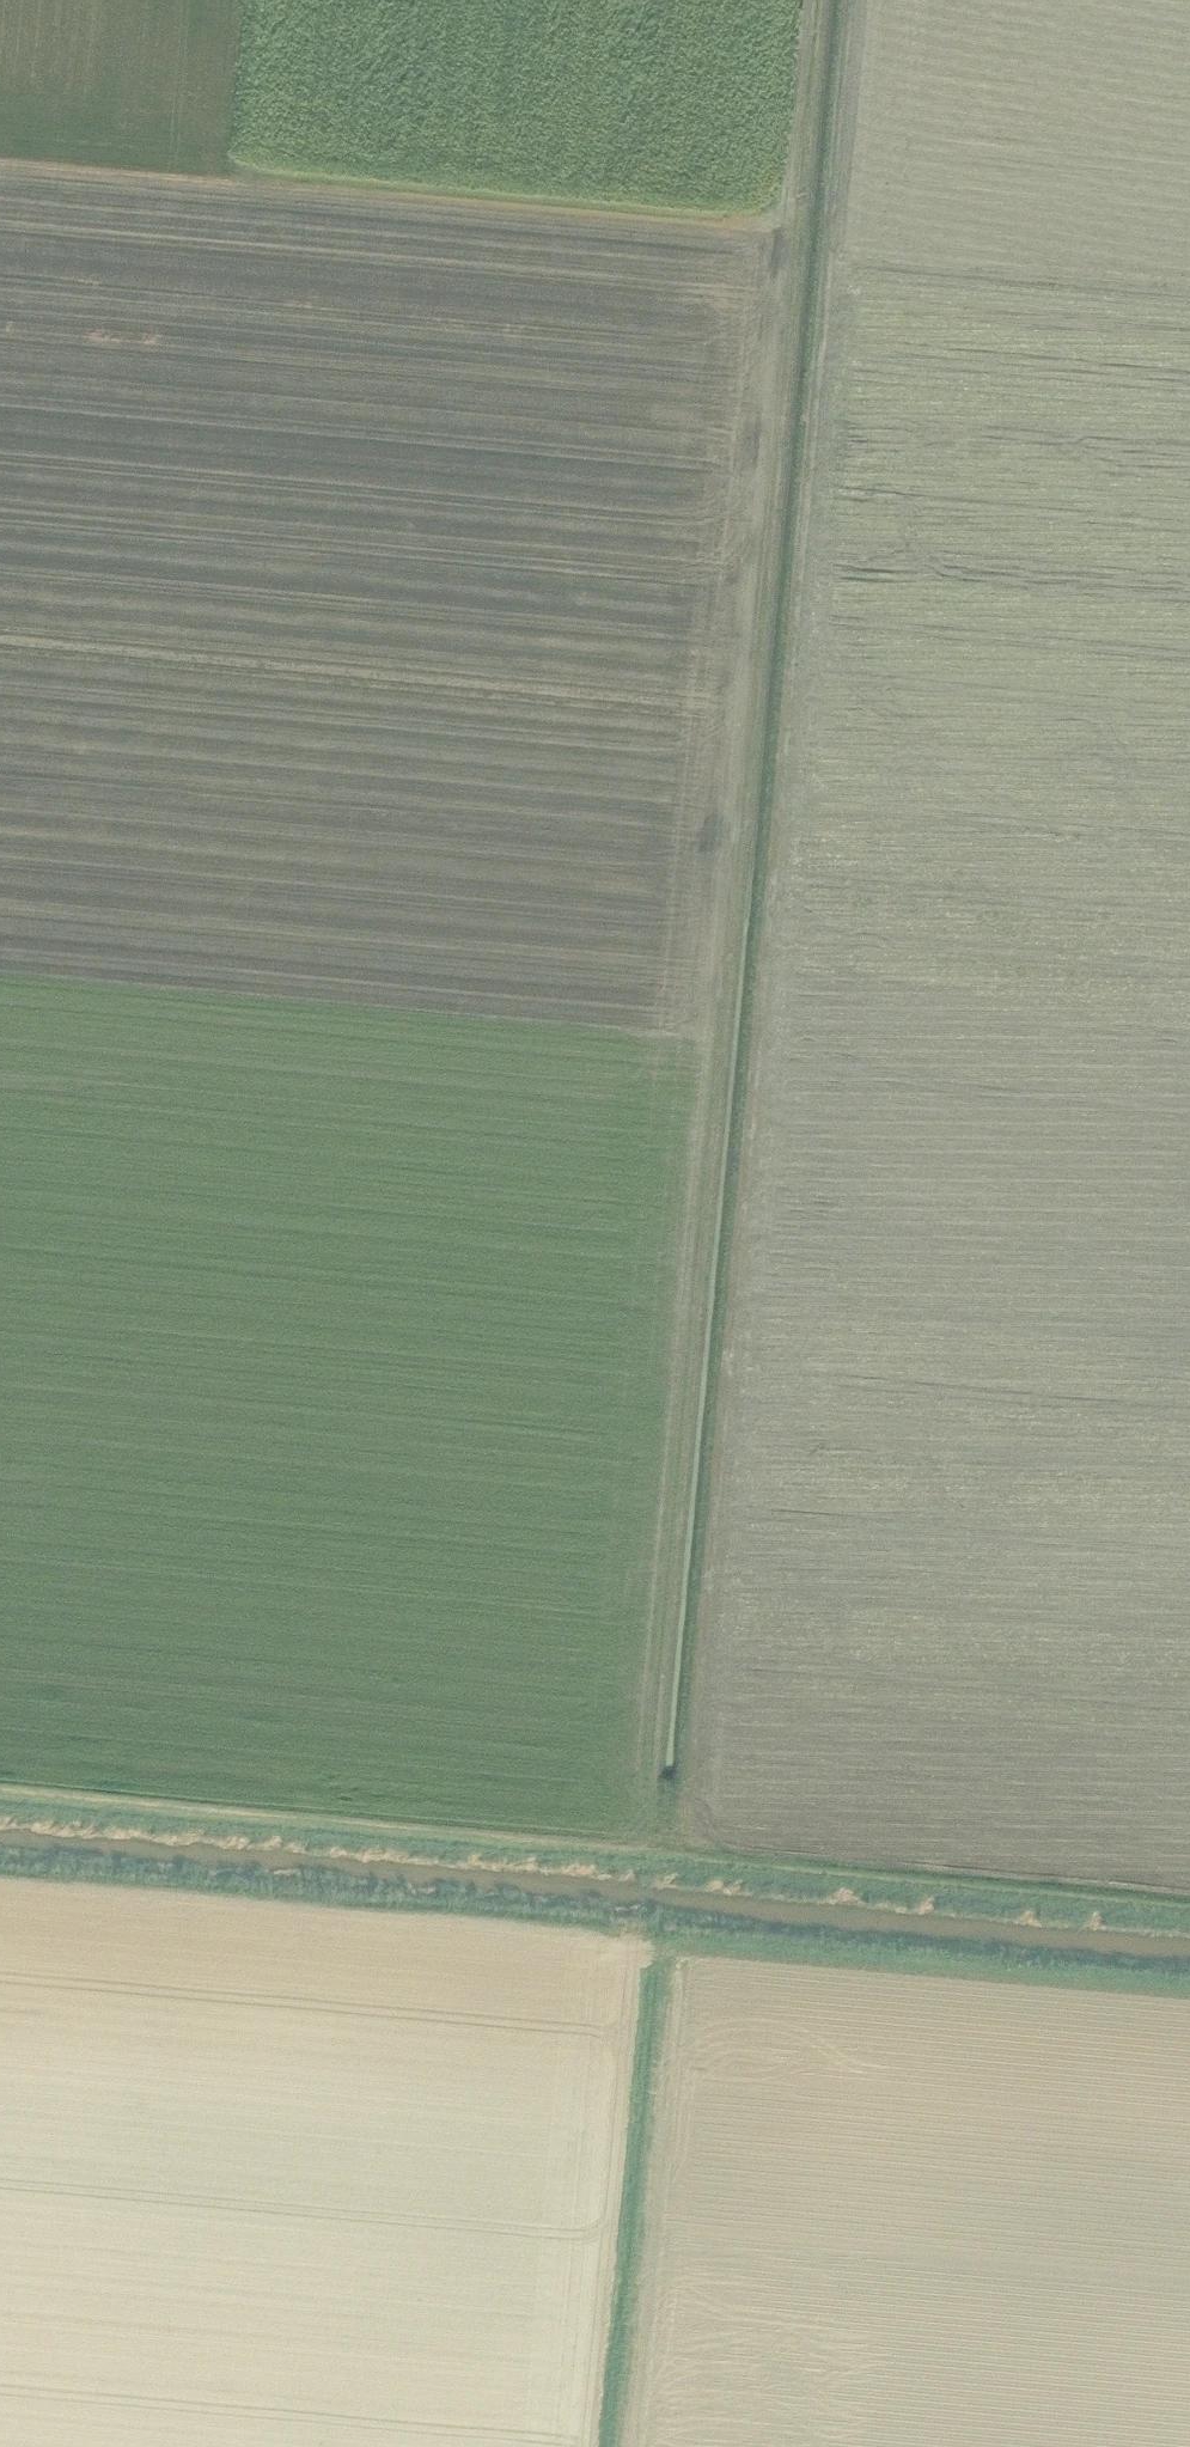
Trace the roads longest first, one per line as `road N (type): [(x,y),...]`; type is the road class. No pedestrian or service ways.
road 1 (track): [(786,230),(807,0)]

